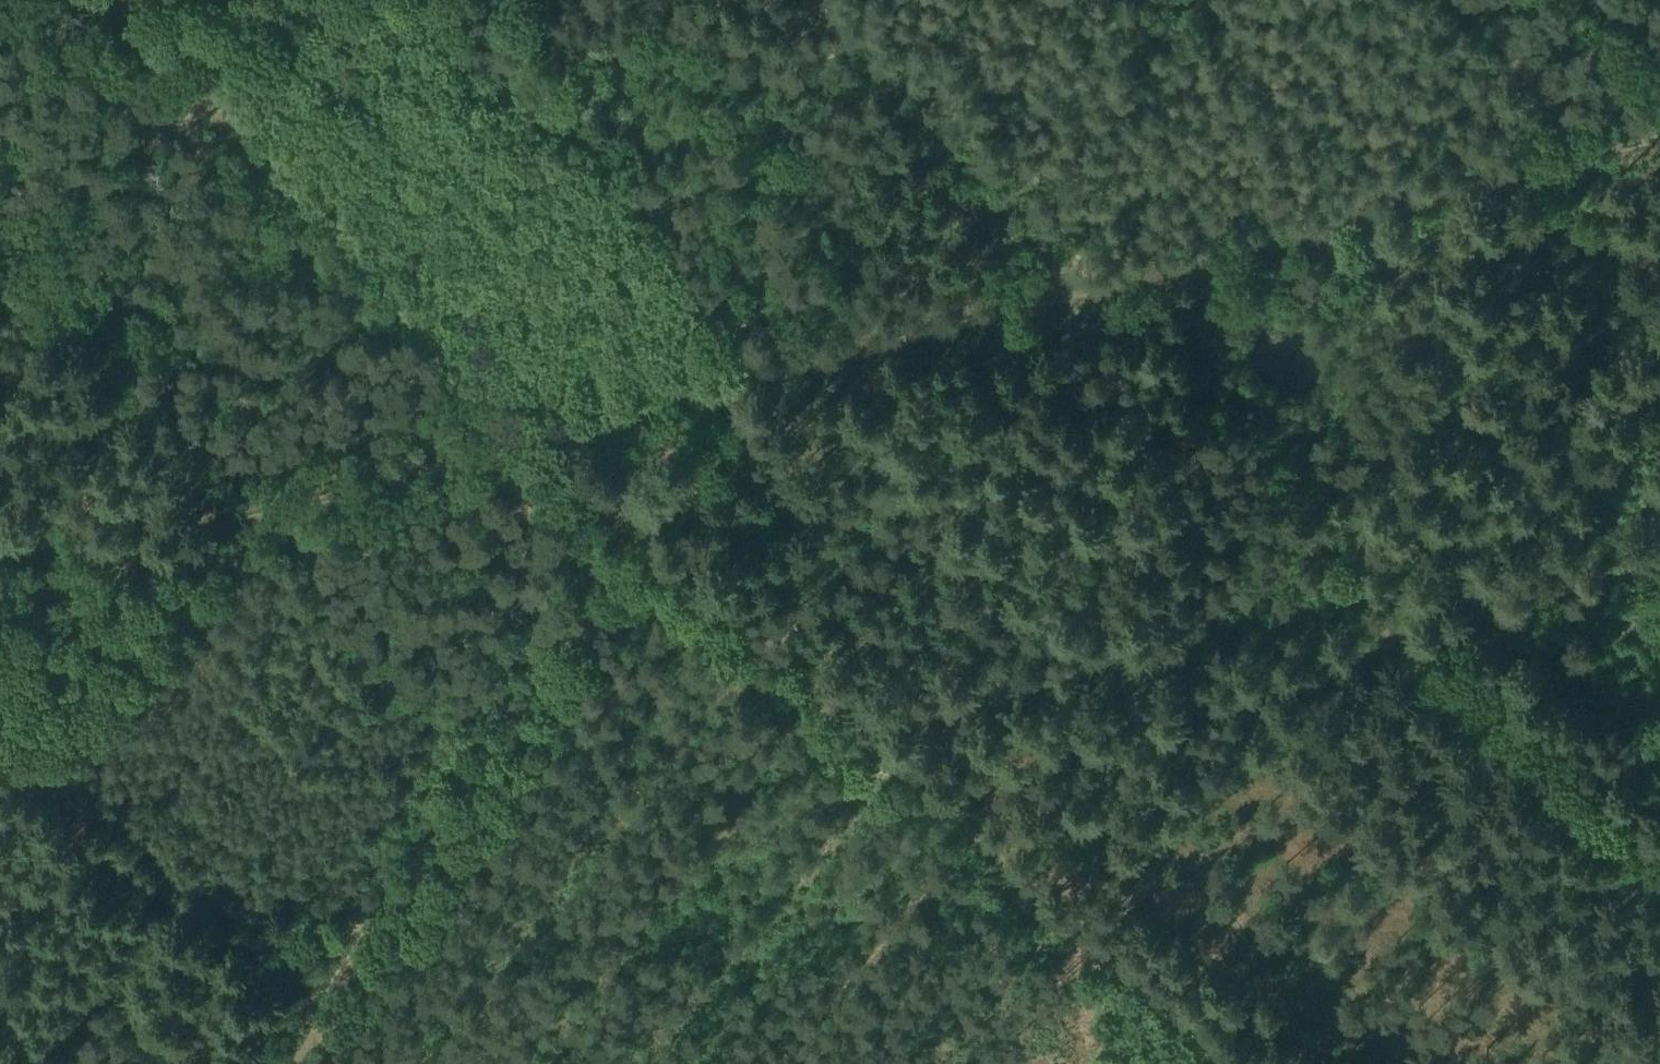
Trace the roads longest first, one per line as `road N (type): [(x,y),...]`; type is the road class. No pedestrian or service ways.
road 1 (track): [(0,591),(1071,291),(1659,136)]
road 2 (track): [(1261,1063),(546,441),(125,22)]
road 3 (track): [(816,0),(1023,218),(1071,291),(1080,329),(1384,631),(1659,873)]
road 4 (track): [(935,780),(1659,539)]
road 5 (track): [(620,505),(264,1063)]
road 6 (track): [(967,807),(757,1063)]
road 7 (track): [(1659,286),(1536,168)]

